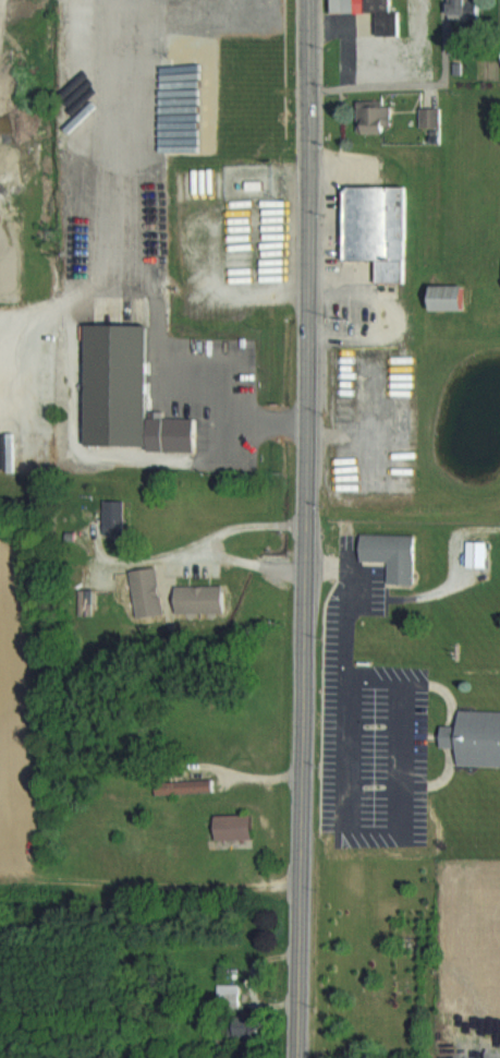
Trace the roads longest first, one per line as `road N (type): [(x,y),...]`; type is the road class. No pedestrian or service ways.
road 1 (primary): [(298,955),(309,165)]
road 2 (primary): [(309,165),(309,0)]

